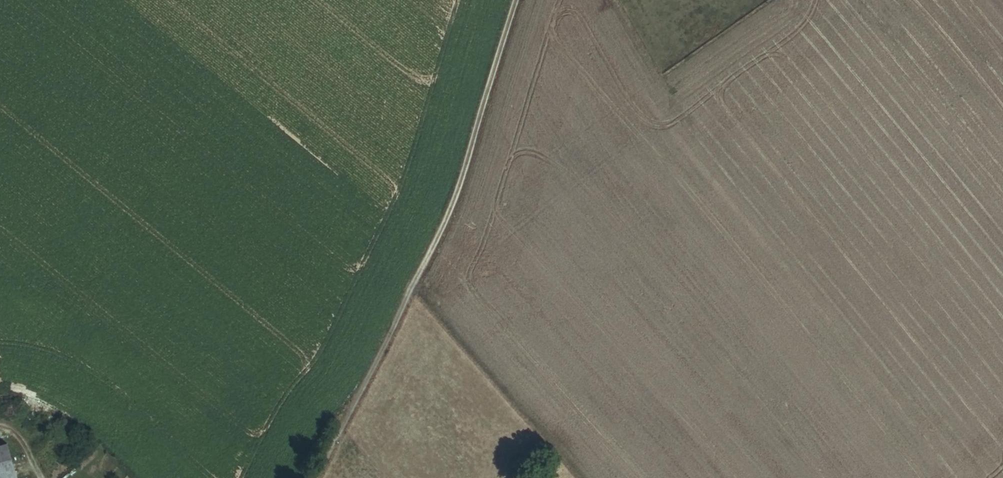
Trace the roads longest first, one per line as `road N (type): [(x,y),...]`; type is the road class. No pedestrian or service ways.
road 1 (track): [(321,477),(453,212),(521,0)]

